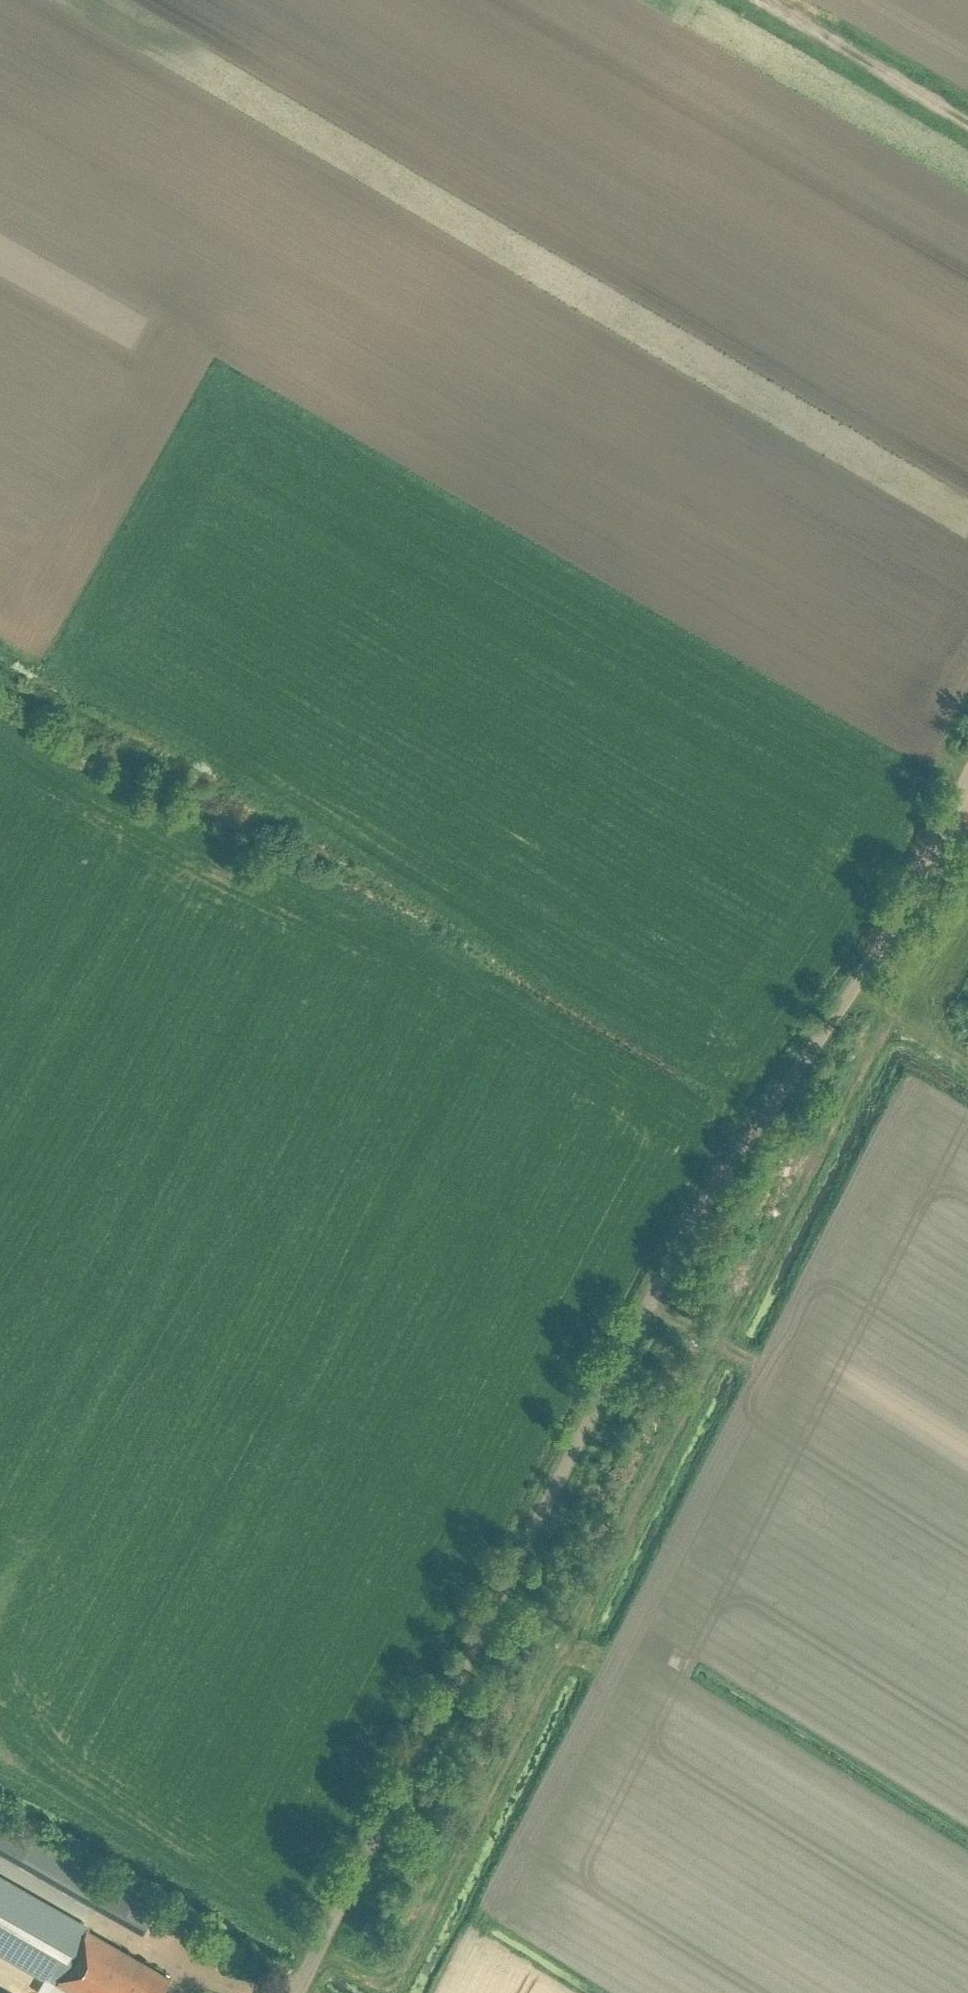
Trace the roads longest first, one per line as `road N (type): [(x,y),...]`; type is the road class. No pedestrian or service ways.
road 1 (unclassified): [(295,1992),(705,1209),(866,966),(967,776)]

